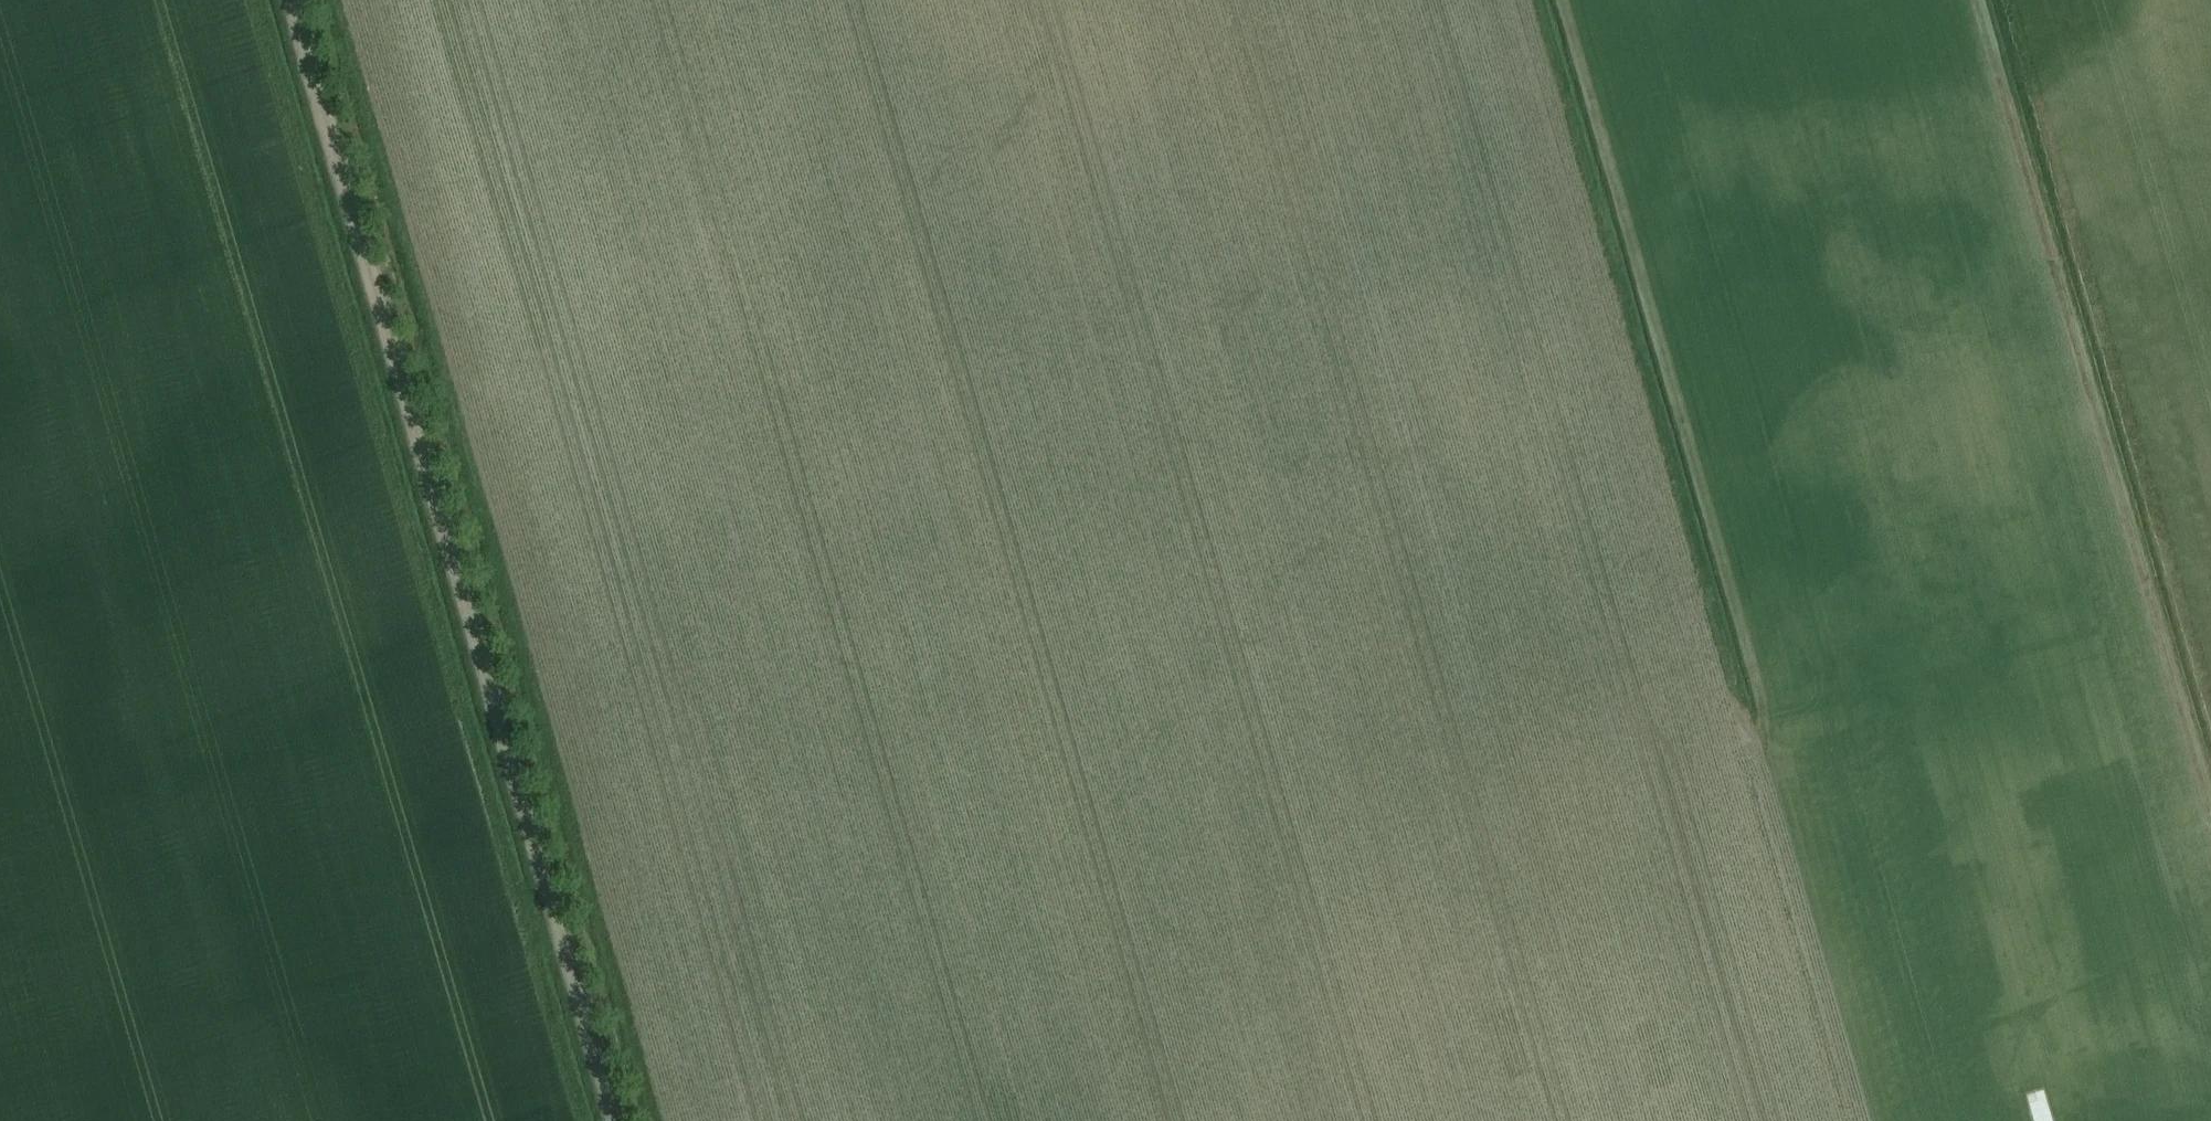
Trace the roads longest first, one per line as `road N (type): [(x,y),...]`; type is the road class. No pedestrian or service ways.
road 1 (track): [(617,1120),(292,0)]

